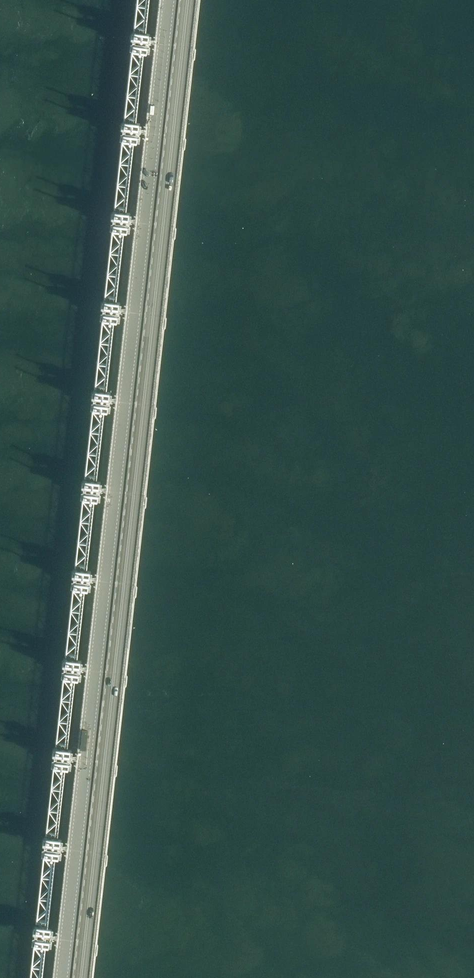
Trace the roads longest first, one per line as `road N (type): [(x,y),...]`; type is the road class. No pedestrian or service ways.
road 1 (unclassified): [(61,977),(168,0)]
road 2 (primary): [(80,977),(187,0)]

